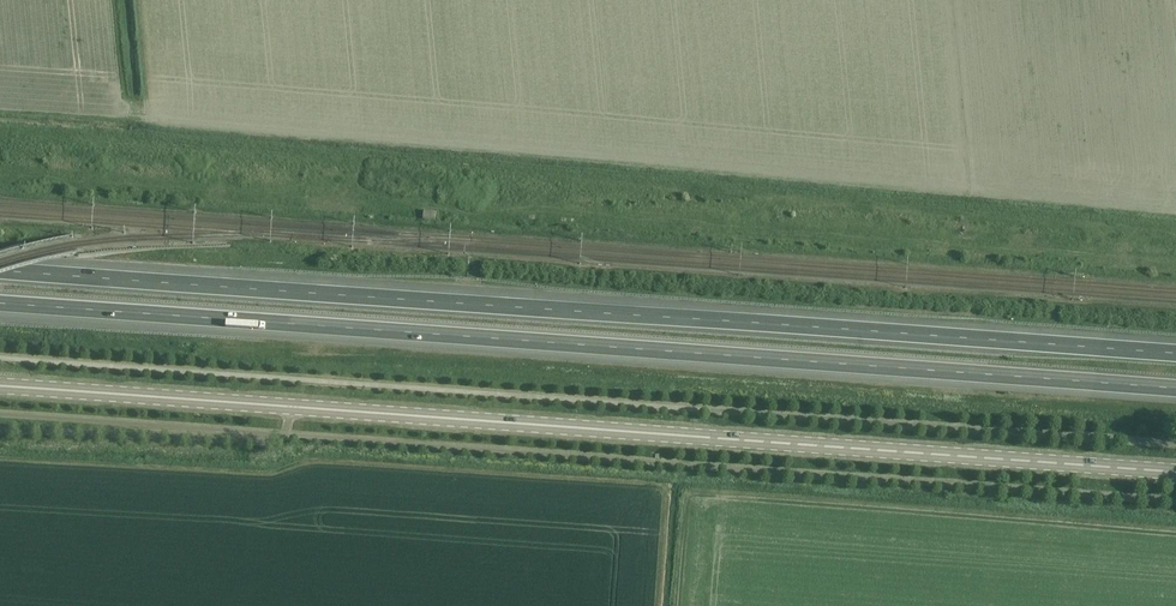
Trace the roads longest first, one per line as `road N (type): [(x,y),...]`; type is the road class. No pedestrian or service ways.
road 1 (secondary): [(1175,471),(0,387)]
road 2 (motorway): [(0,303),(1175,387)]
road 3 (motorway): [(1175,352),(0,270)]
road 4 (track): [(289,408),(285,434),(259,443),(0,428)]

